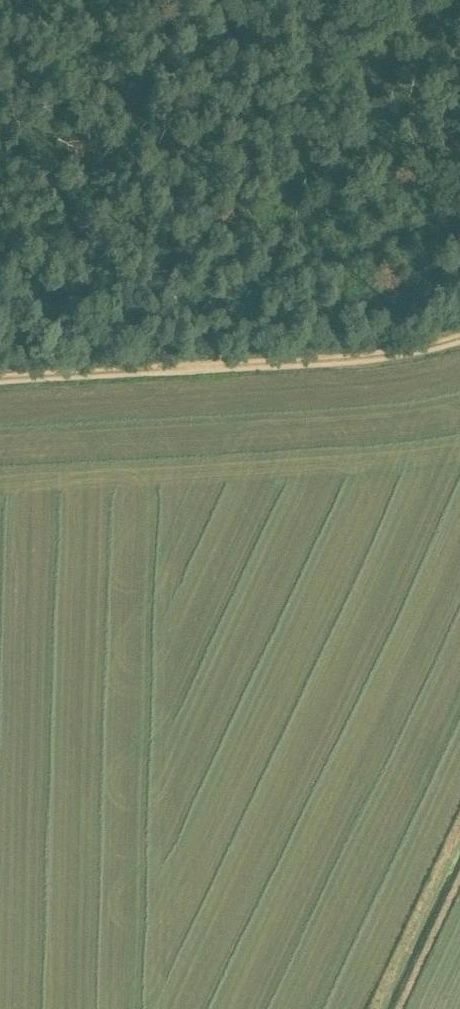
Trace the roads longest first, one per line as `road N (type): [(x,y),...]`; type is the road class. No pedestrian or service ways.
road 1 (track): [(0,376),(385,356),(459,339)]

